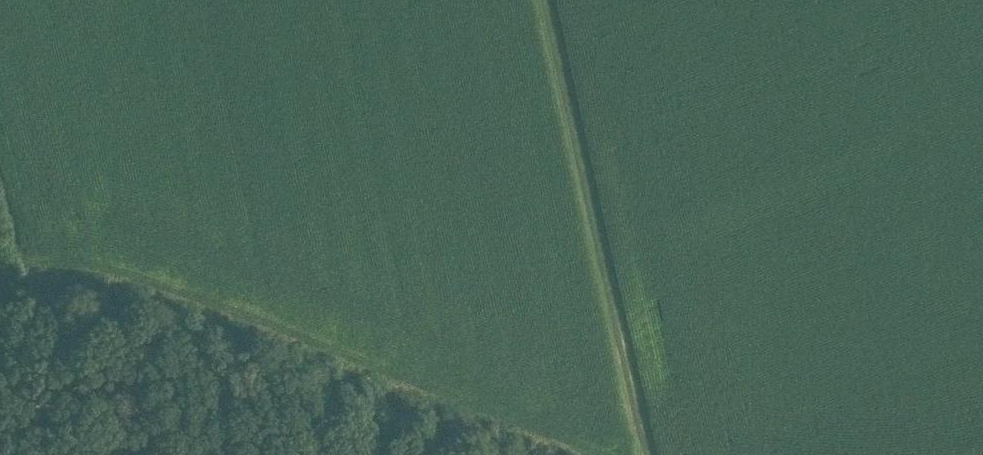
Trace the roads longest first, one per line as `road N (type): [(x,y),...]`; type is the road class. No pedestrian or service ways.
road 1 (track): [(647,454),(546,0)]

